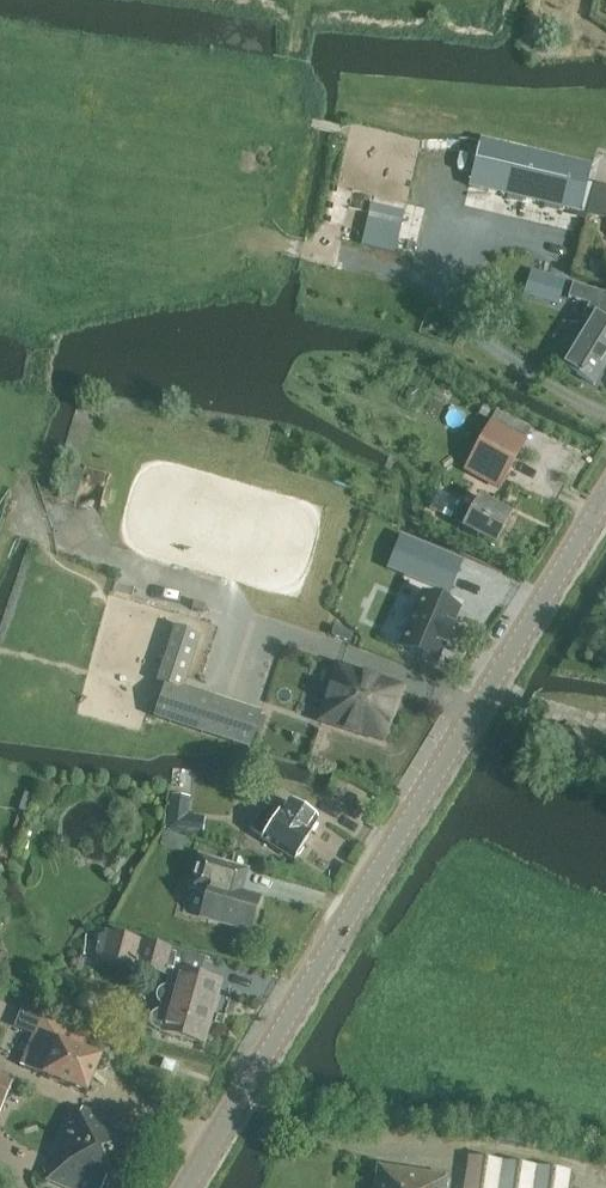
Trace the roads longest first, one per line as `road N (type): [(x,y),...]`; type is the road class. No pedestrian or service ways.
road 1 (tertiary): [(185,1187),(605,506)]

